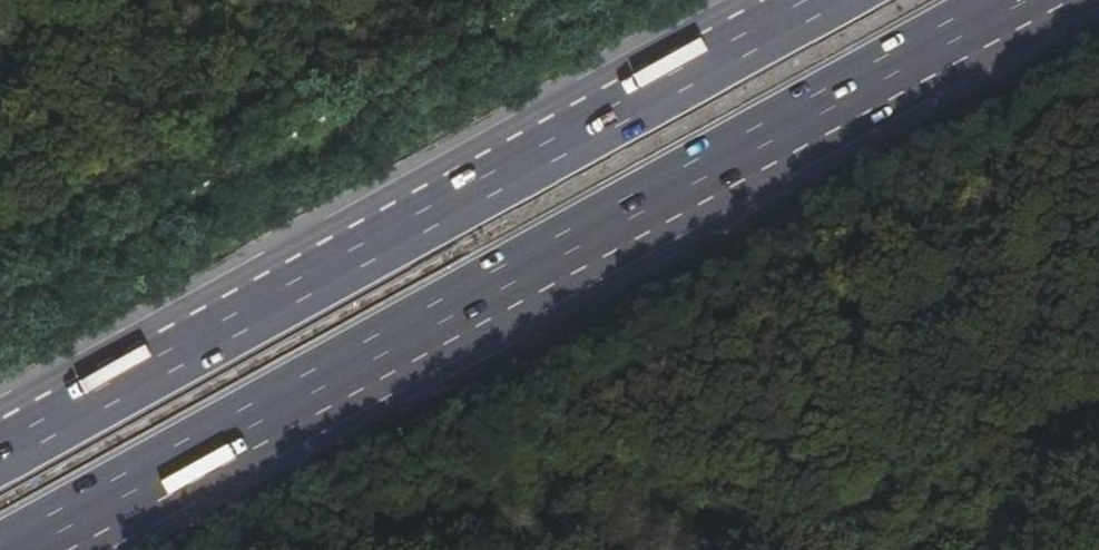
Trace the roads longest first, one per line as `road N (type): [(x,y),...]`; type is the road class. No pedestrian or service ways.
road 1 (trunk): [(24,549),(1030,0)]
road 2 (trunk): [(809,0),(0,446)]

